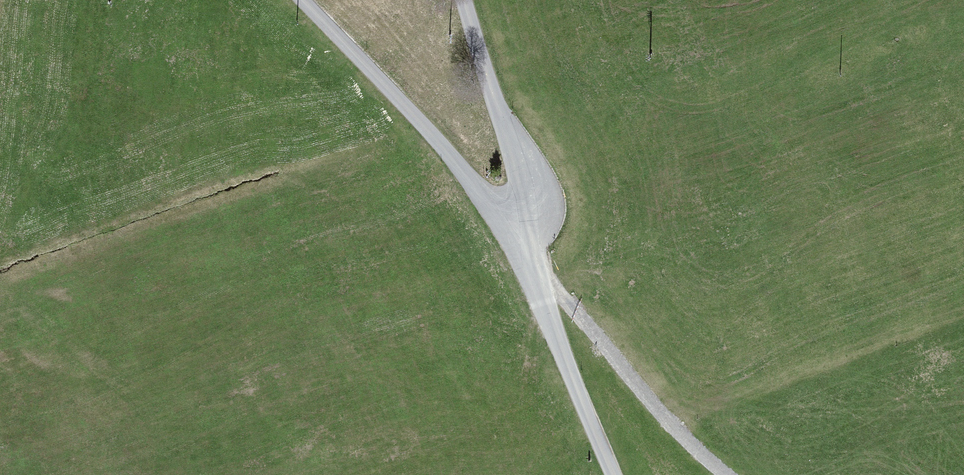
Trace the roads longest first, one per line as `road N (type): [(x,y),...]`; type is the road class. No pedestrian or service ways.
road 1 (residential): [(522,245),(300,0)]
road 2 (track): [(540,291),(559,293),(684,444),(725,474)]
road 3 (unclassified): [(522,245),(515,164),(467,0)]
road 4 (unclassified): [(612,474),(522,245)]

